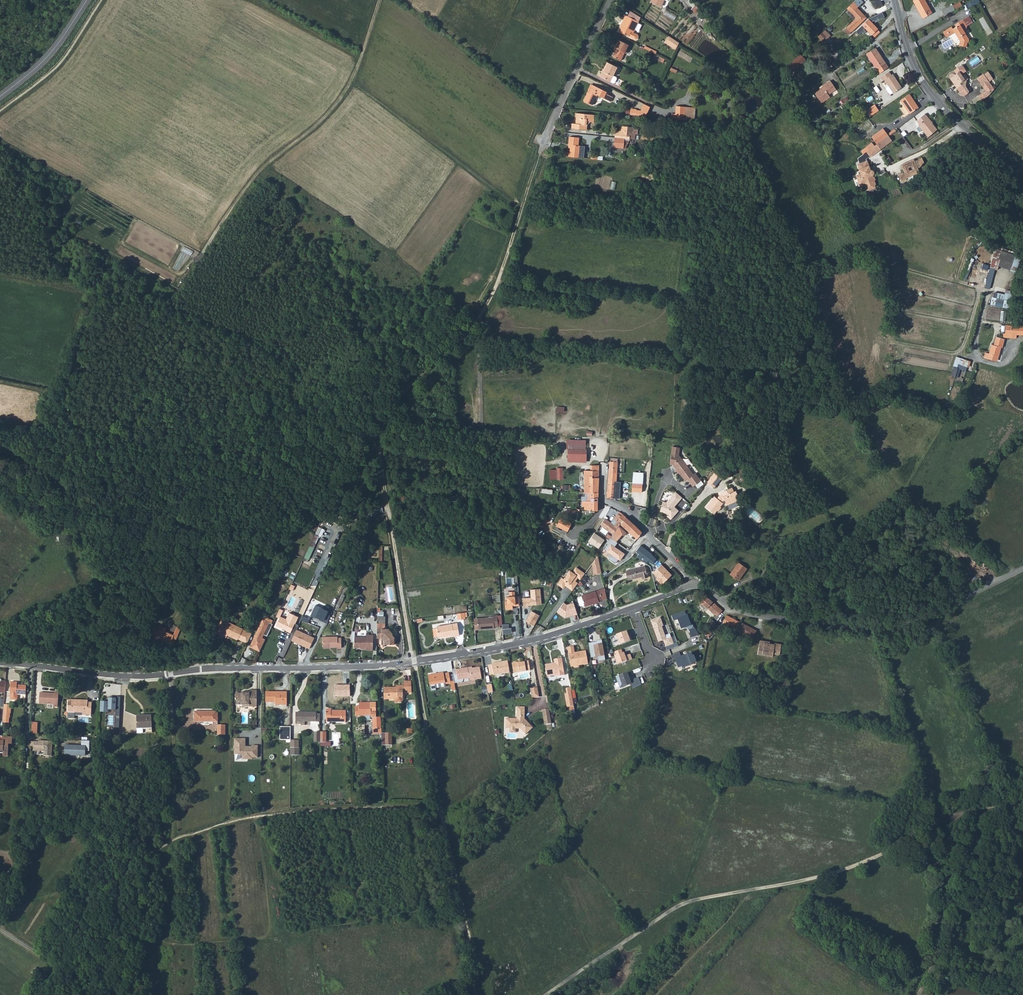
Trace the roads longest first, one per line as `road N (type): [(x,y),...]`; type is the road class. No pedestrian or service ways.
road 1 (track): [(473,994),(474,960),(379,449),(406,390),(492,296),(538,157)]
road 2 (unclassified): [(0,664),(129,677),(384,666),(534,641),(633,606)]
road 3 (track): [(1022,804),(928,824),(885,852),(812,878),(689,900),(544,994)]
road 4 (track): [(38,994),(122,876),(181,836),(301,810),(408,806),(442,815)]
road 5 (unclassified): [(692,585),(746,613),(875,629),(925,617),(1022,568)]
road 6 (track): [(206,249),(256,176),(312,131),(352,83),(378,0)]
road 7 (unclassified): [(1022,185),(921,78),(894,0)]
road 8 (track): [(918,994),(942,930),(952,816)]
road 9 (residential): [(538,157),(609,0)]
road 10 (track): [(170,673),(172,840)]
road 11 (residential): [(603,463),(605,501),(634,519),(692,585)]
road 12 (secondary): [(87,0),(47,57),(0,97)]

